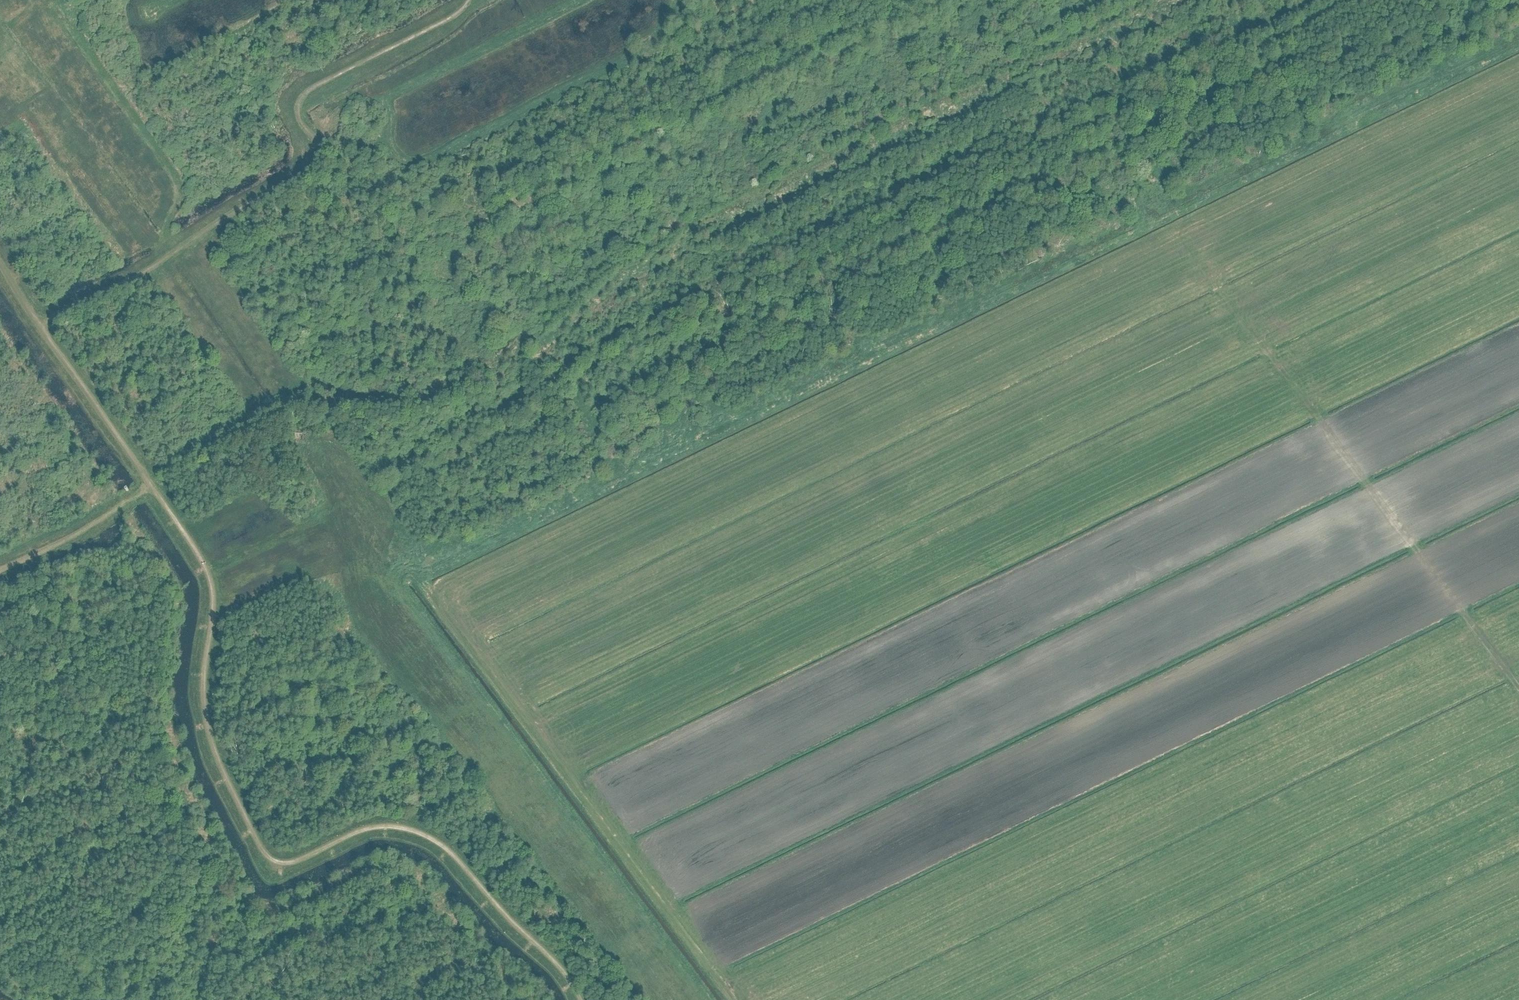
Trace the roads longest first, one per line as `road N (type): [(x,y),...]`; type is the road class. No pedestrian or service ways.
road 1 (track): [(580,999),(562,970),(444,847),(421,833),(377,826),(284,865),(266,856),(204,717),(210,579),(149,484)]
road 2 (track): [(39,324),(140,275),(309,167),(318,150),(297,116),(304,95),(447,20),(468,0)]
road 3 (track): [(1189,248),(1518,687)]
road 4 (track): [(149,484),(39,324)]

